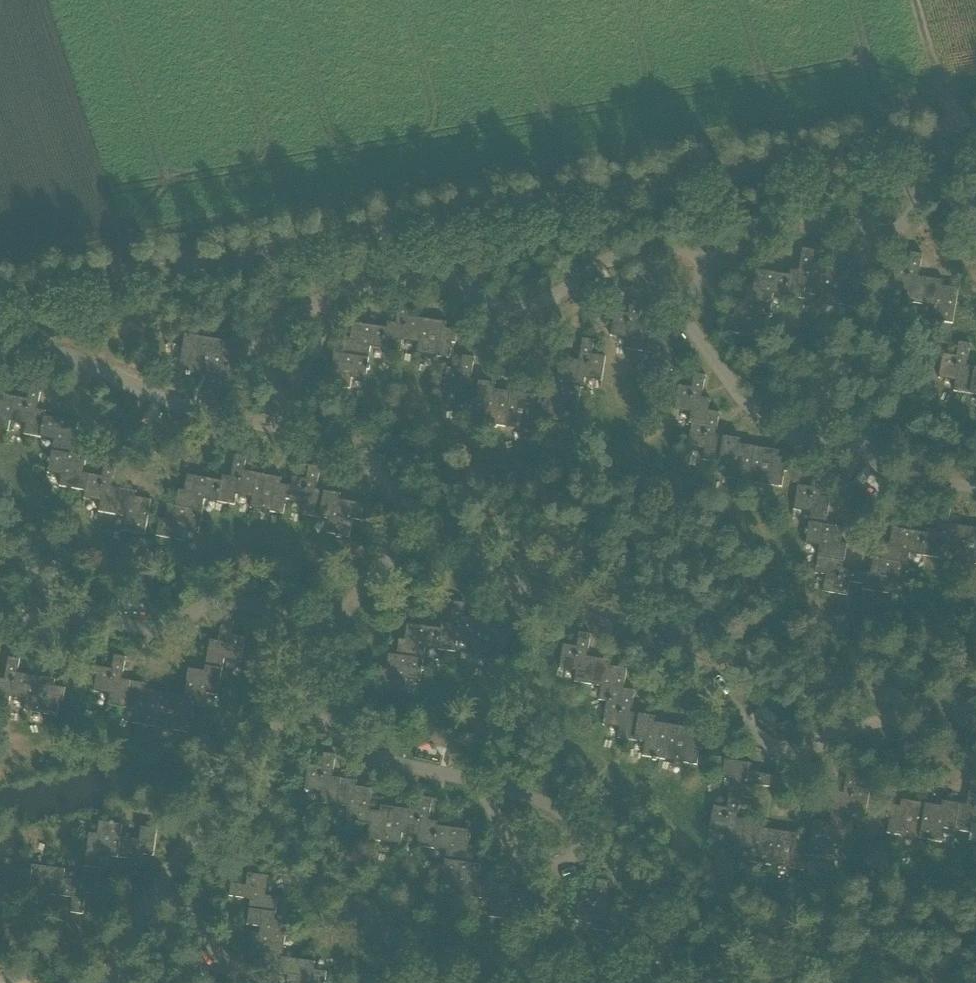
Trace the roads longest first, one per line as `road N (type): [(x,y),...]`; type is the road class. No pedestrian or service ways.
road 1 (unclassified): [(0,299),(975,130)]
road 2 (track): [(916,0),(953,134)]

